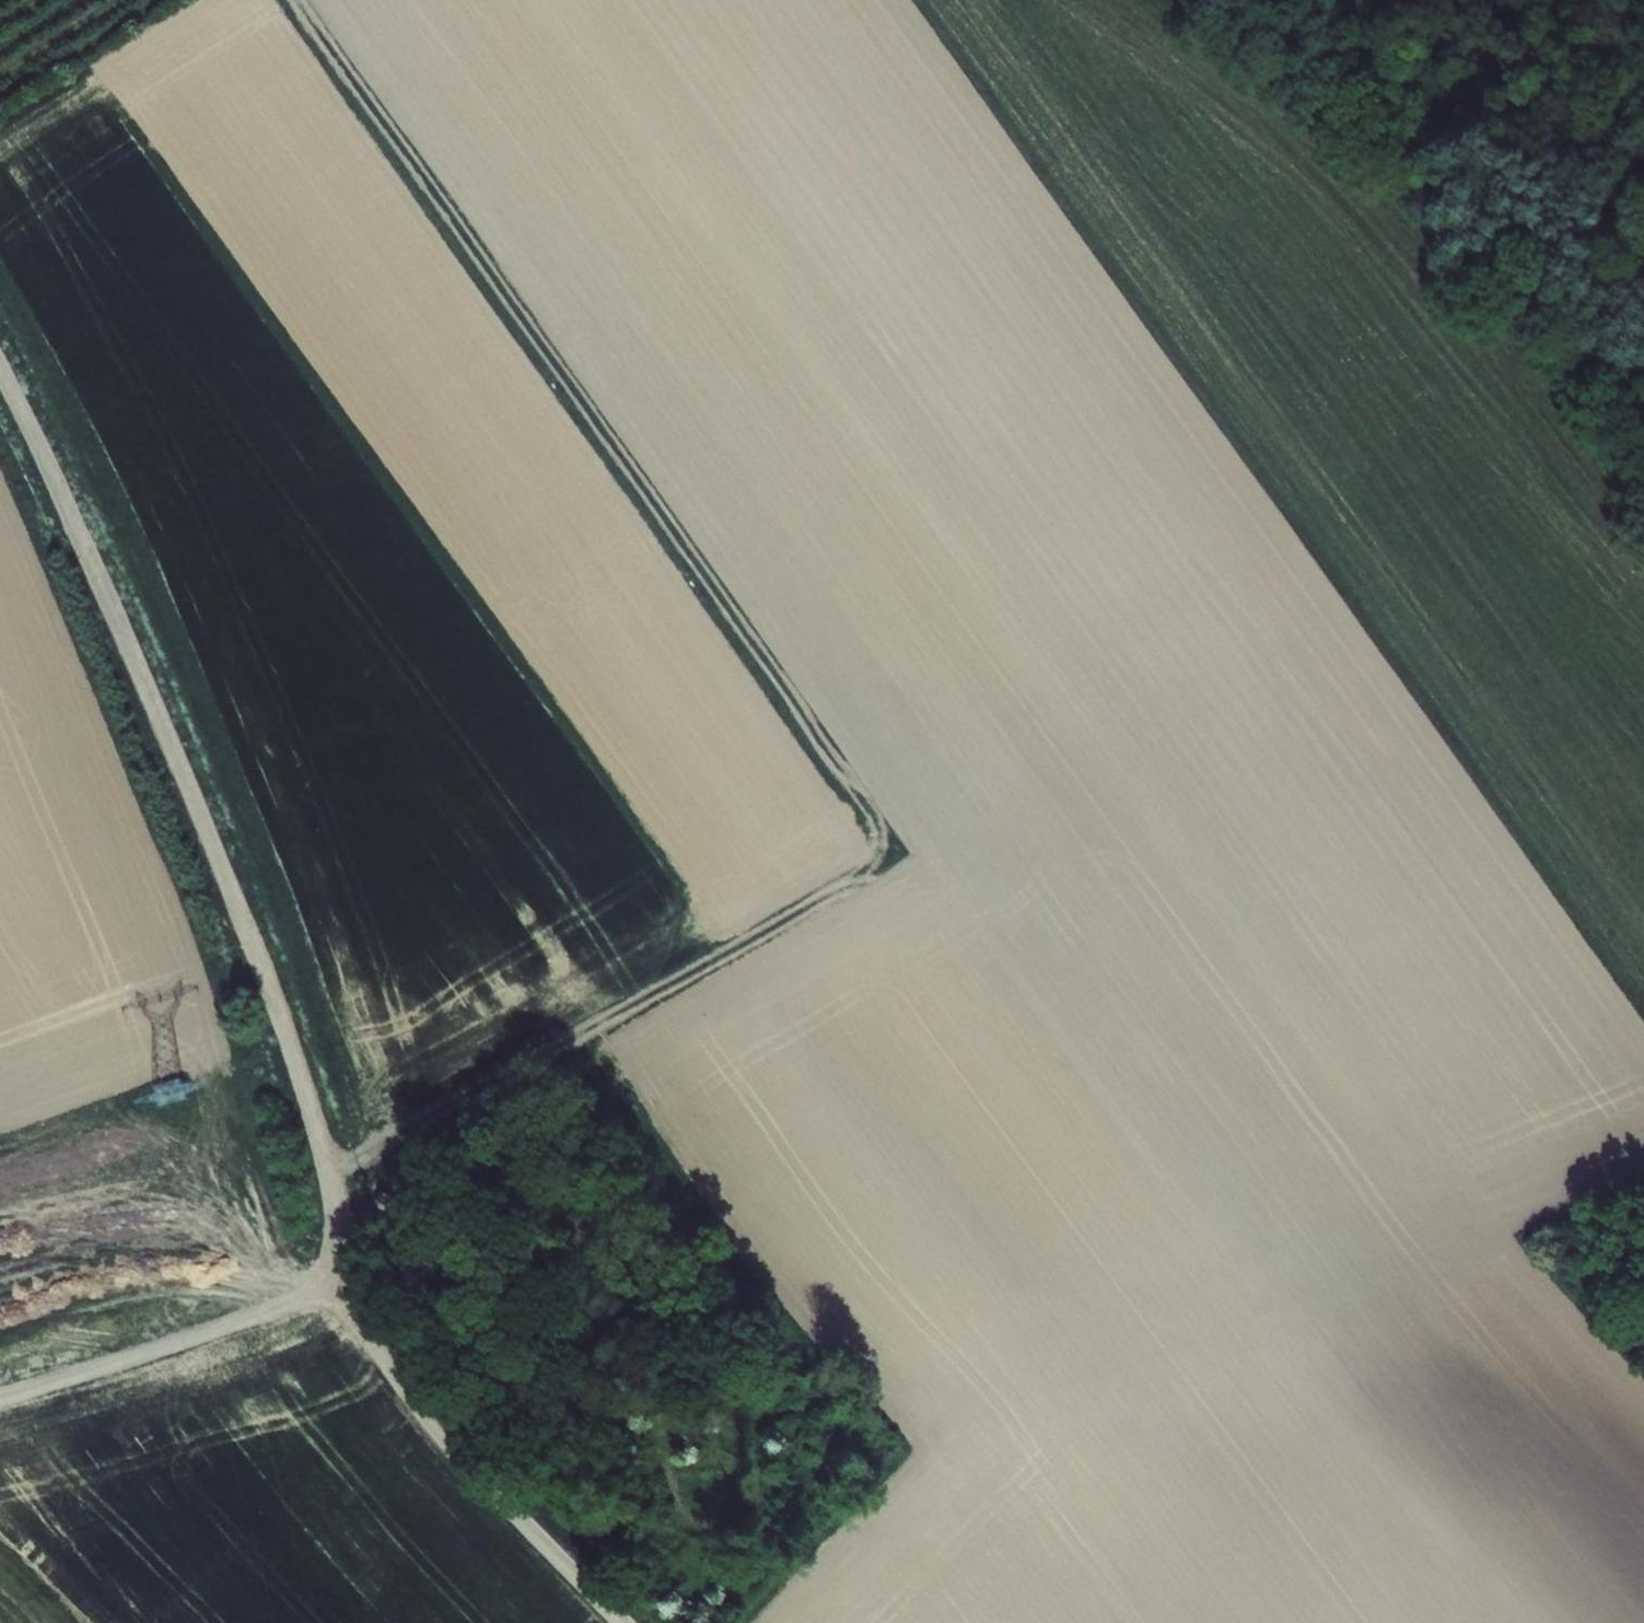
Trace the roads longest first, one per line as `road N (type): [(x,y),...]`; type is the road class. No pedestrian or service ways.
road 1 (track): [(324,1160),(877,867),(885,843),(288,0)]
road 2 (track): [(0,368),(137,664),(278,1011),(324,1160),(345,1285)]
road 3 (track): [(627,1622),(444,1435),(366,1341),(345,1285)]
road 4 (track): [(0,1396),(345,1285)]

